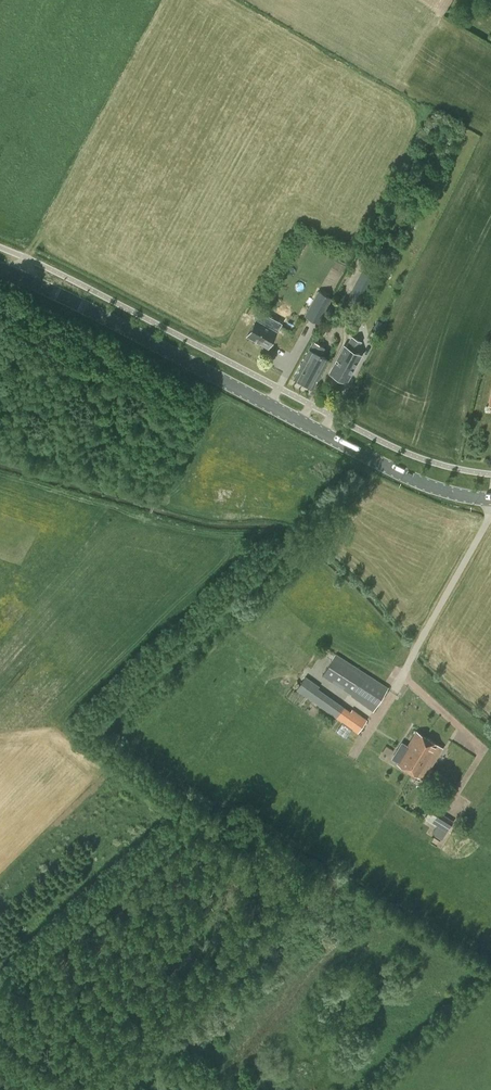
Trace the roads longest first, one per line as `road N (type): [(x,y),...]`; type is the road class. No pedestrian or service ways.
road 1 (secondary): [(0,272),(363,456),(445,494),(490,501)]

